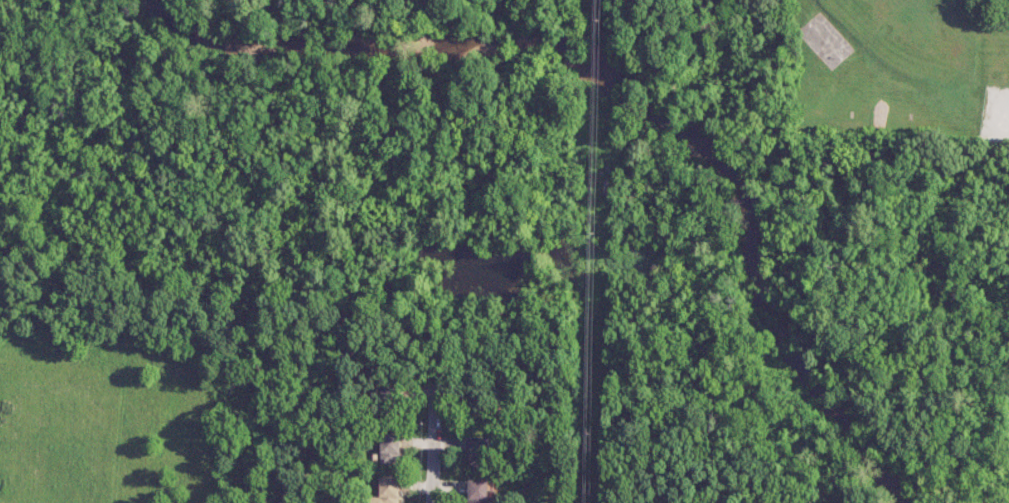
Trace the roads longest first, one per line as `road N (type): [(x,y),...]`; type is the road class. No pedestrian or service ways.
road 1 (residential): [(121,180),(0,165)]

